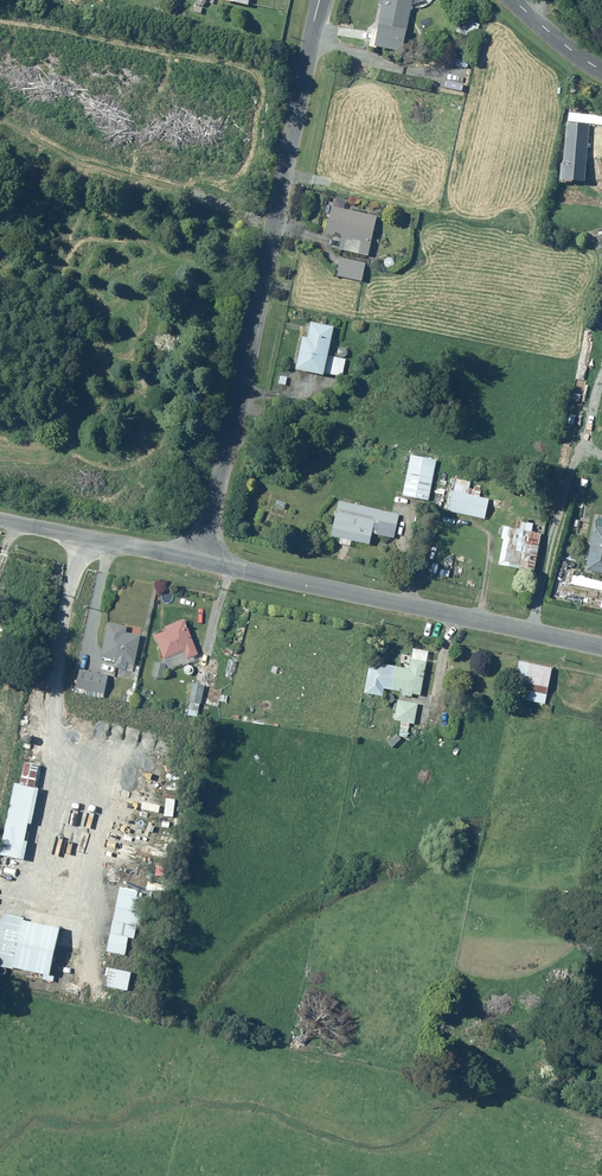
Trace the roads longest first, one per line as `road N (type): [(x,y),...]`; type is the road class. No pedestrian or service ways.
road 1 (residential): [(201,562),(319,0)]
road 2 (unclassified): [(201,562),(601,644)]
road 3 (unclassified): [(0,521),(201,562)]

